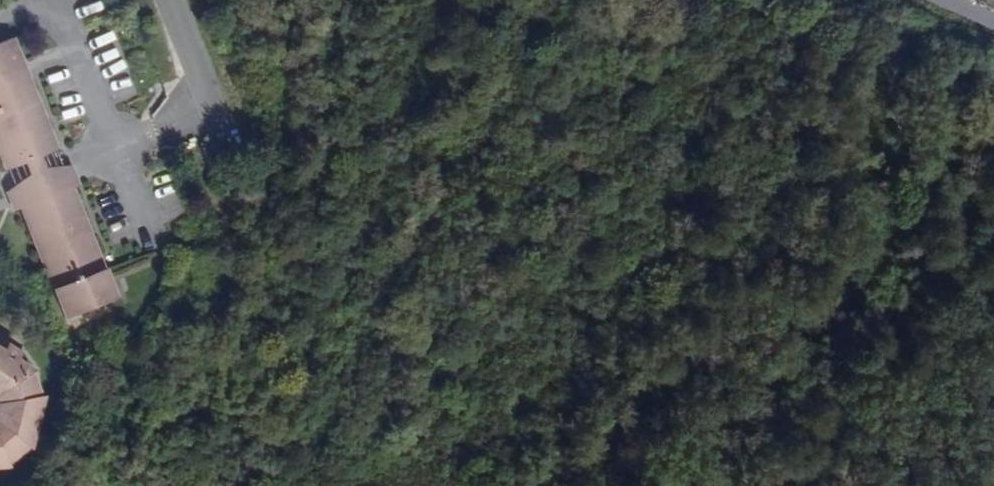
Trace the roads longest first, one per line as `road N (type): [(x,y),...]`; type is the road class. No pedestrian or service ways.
road 1 (unclassified): [(211,114),(165,0)]

